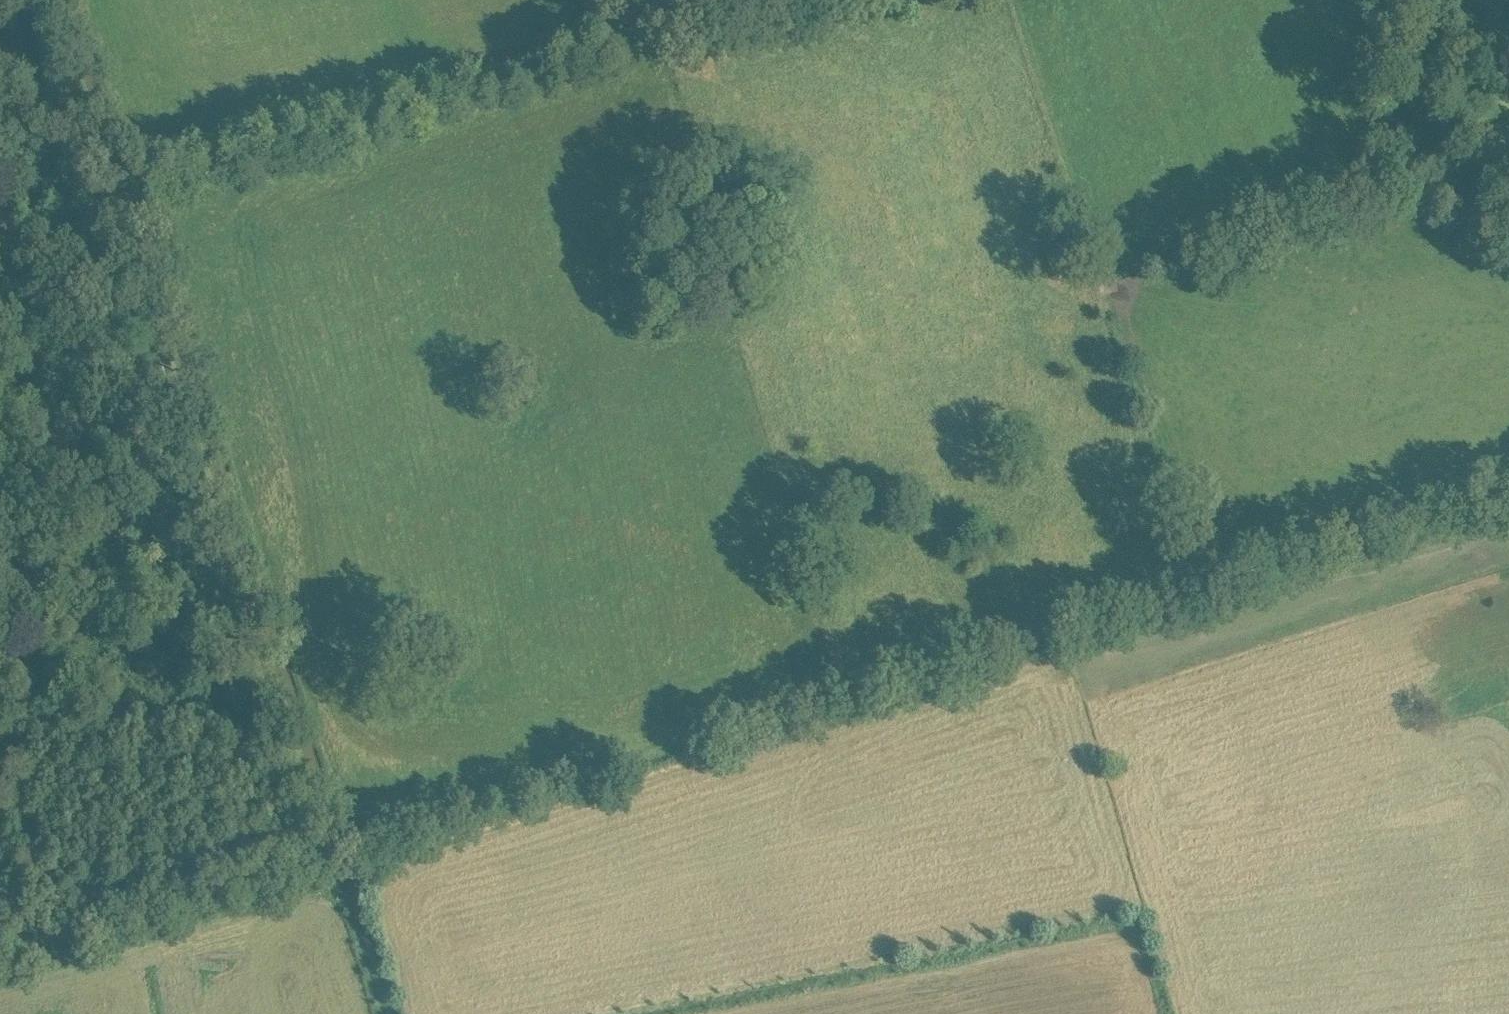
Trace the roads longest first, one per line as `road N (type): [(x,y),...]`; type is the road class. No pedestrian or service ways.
road 1 (track): [(220,538),(111,197),(143,187),(161,169),(758,0)]
road 2 (track): [(0,988),(331,879),(220,538)]
road 3 (track): [(46,0),(111,197)]

